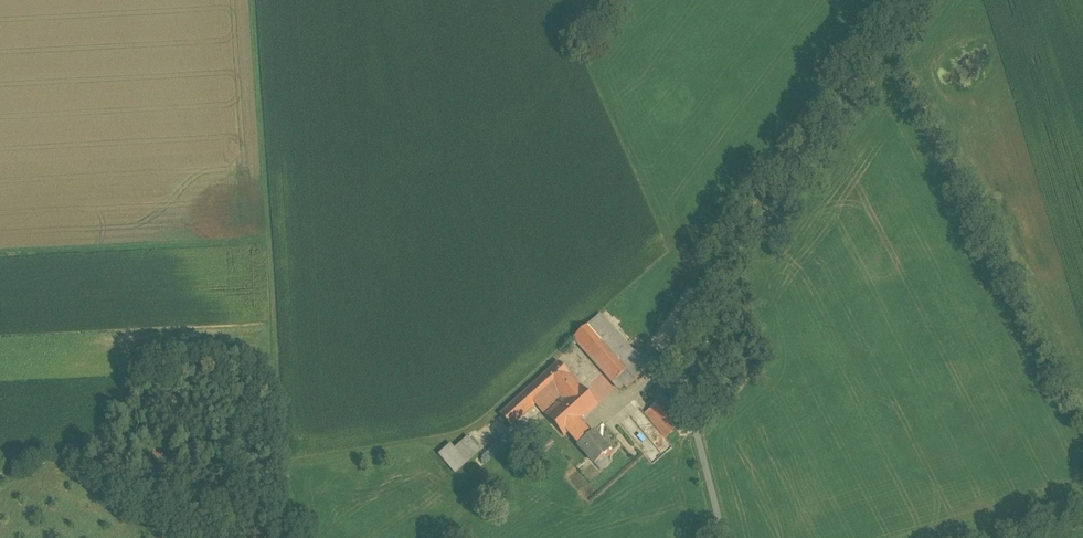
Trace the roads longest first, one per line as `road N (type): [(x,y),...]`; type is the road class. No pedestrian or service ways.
road 1 (unclassified): [(730,537),(680,341),(724,264),(920,0)]

